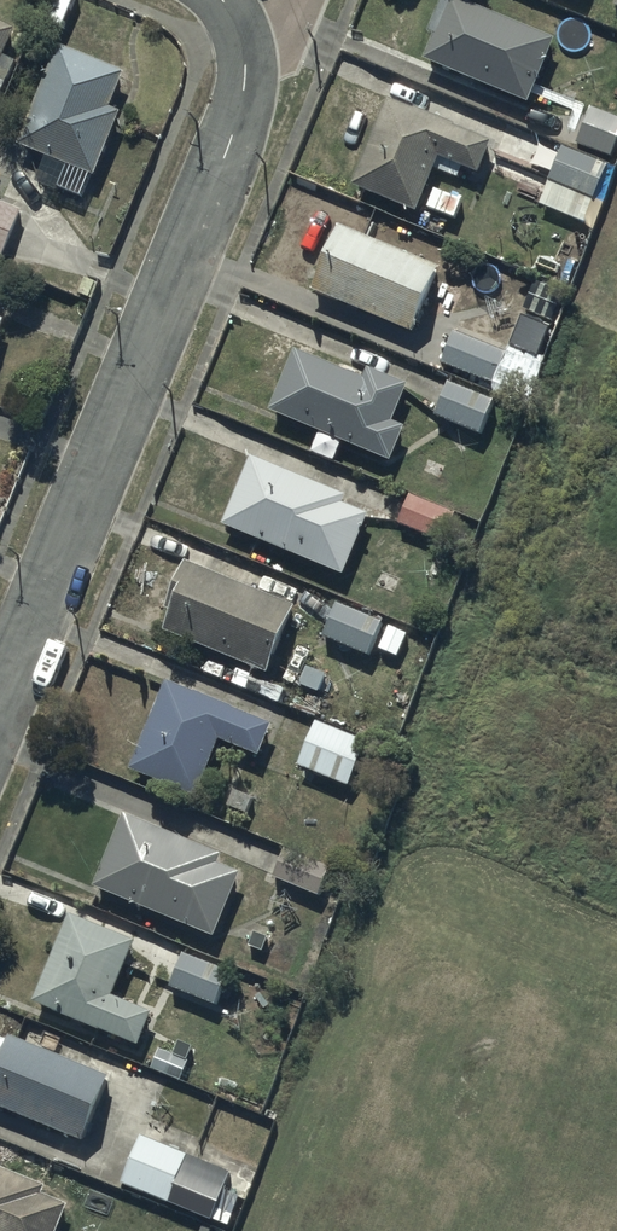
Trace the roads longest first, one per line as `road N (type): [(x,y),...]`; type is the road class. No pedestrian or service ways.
road 1 (residential): [(244,54),(234,135),(0,695)]

